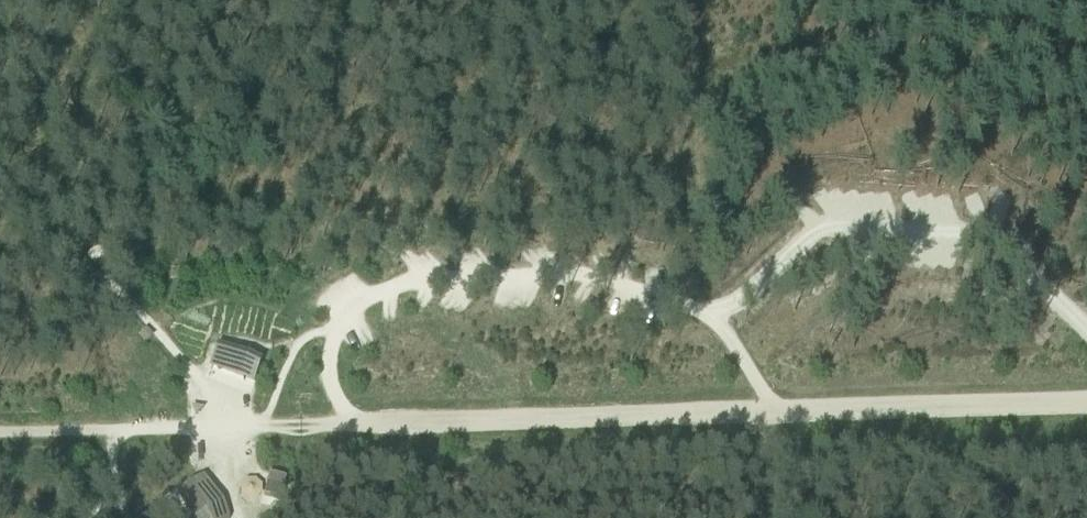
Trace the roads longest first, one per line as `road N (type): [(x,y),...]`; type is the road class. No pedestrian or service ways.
road 1 (track): [(115,427),(740,411)]
road 2 (track): [(740,411),(1086,398)]
road 3 (track): [(689,0),(688,213),(715,323)]
road 4 (track): [(126,304),(225,400),(232,424)]
road 5 (track): [(126,304),(88,270),(27,241),(0,209)]

